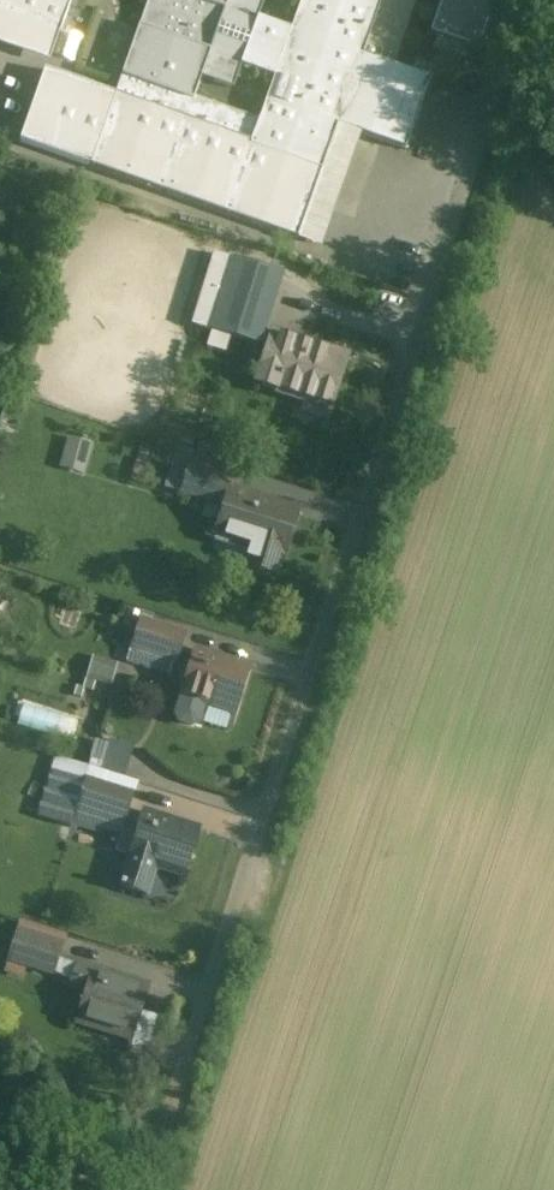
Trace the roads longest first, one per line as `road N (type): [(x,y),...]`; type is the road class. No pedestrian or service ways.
road 1 (unclassified): [(522,0),(450,205),(387,436),(161,1132)]

